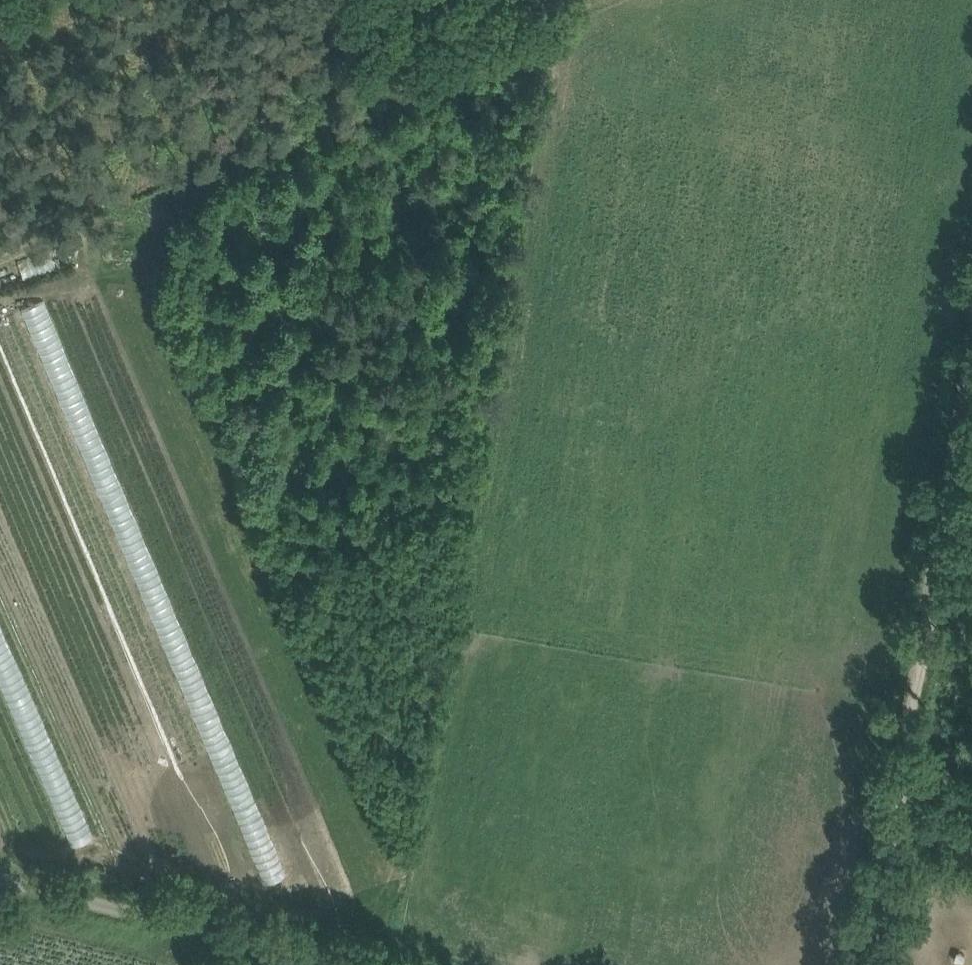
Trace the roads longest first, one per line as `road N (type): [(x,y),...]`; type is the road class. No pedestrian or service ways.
road 1 (track): [(855,964),(971,276)]
road 2 (unclassified): [(332,964),(0,883)]

